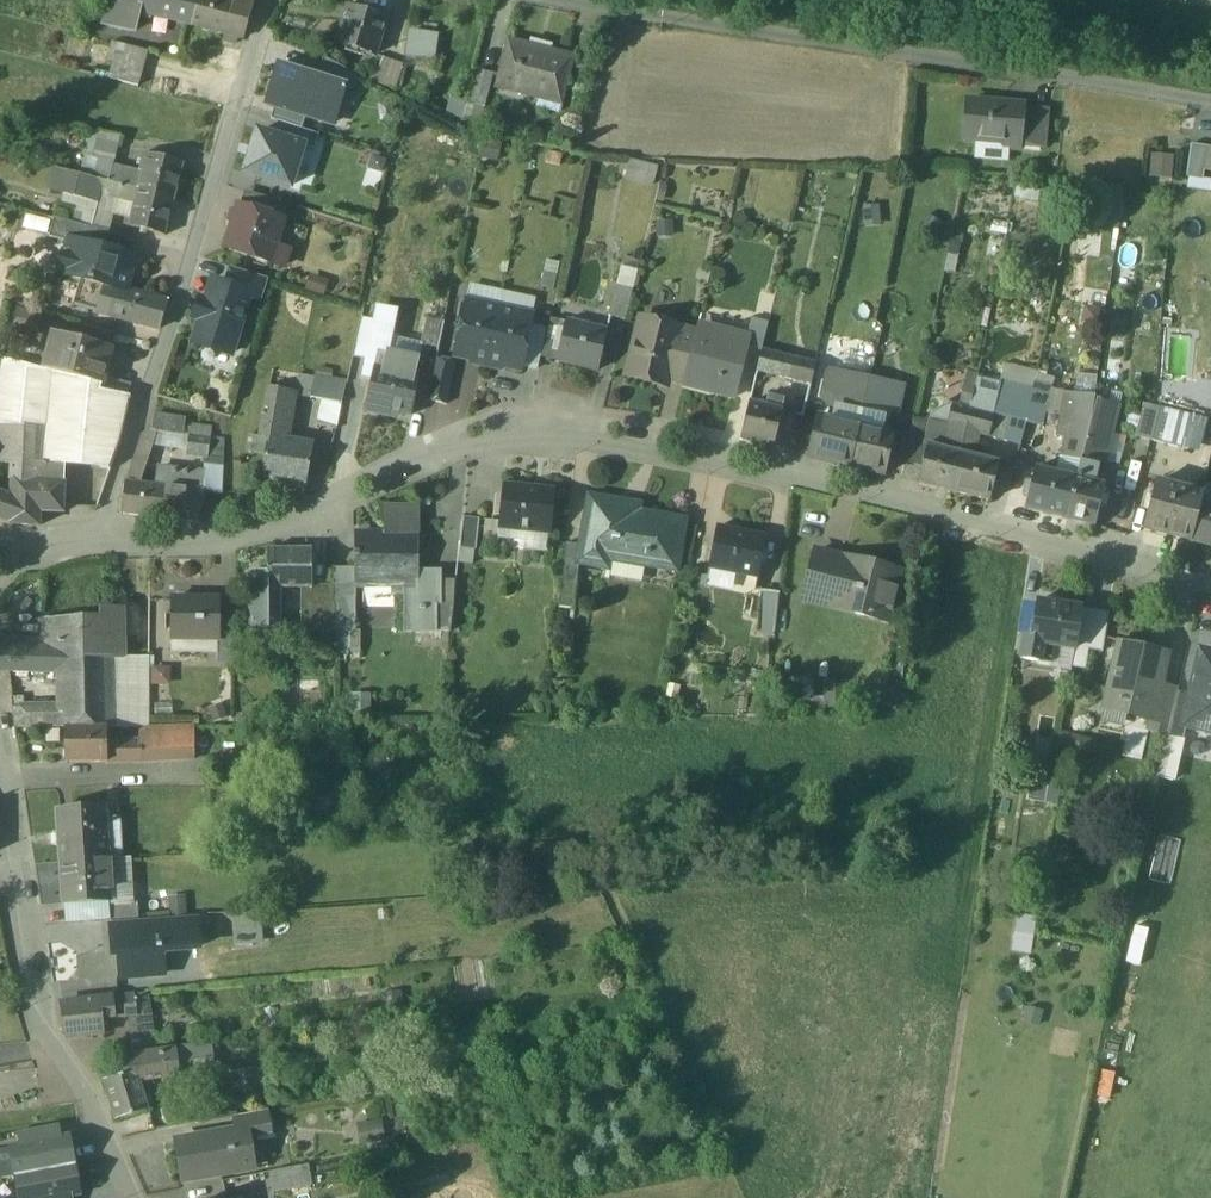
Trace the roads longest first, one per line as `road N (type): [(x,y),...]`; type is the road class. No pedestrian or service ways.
road 1 (residential): [(1210,587),(702,454),(516,435),(441,449),(284,529),(224,541),(95,538)]
road 2 (residential): [(538,0),(1210,104)]
road 3 (residential): [(95,538),(192,260),(229,111),(270,0)]
road 4 (residential): [(130,1197),(90,1098),(45,1048),(0,781)]

